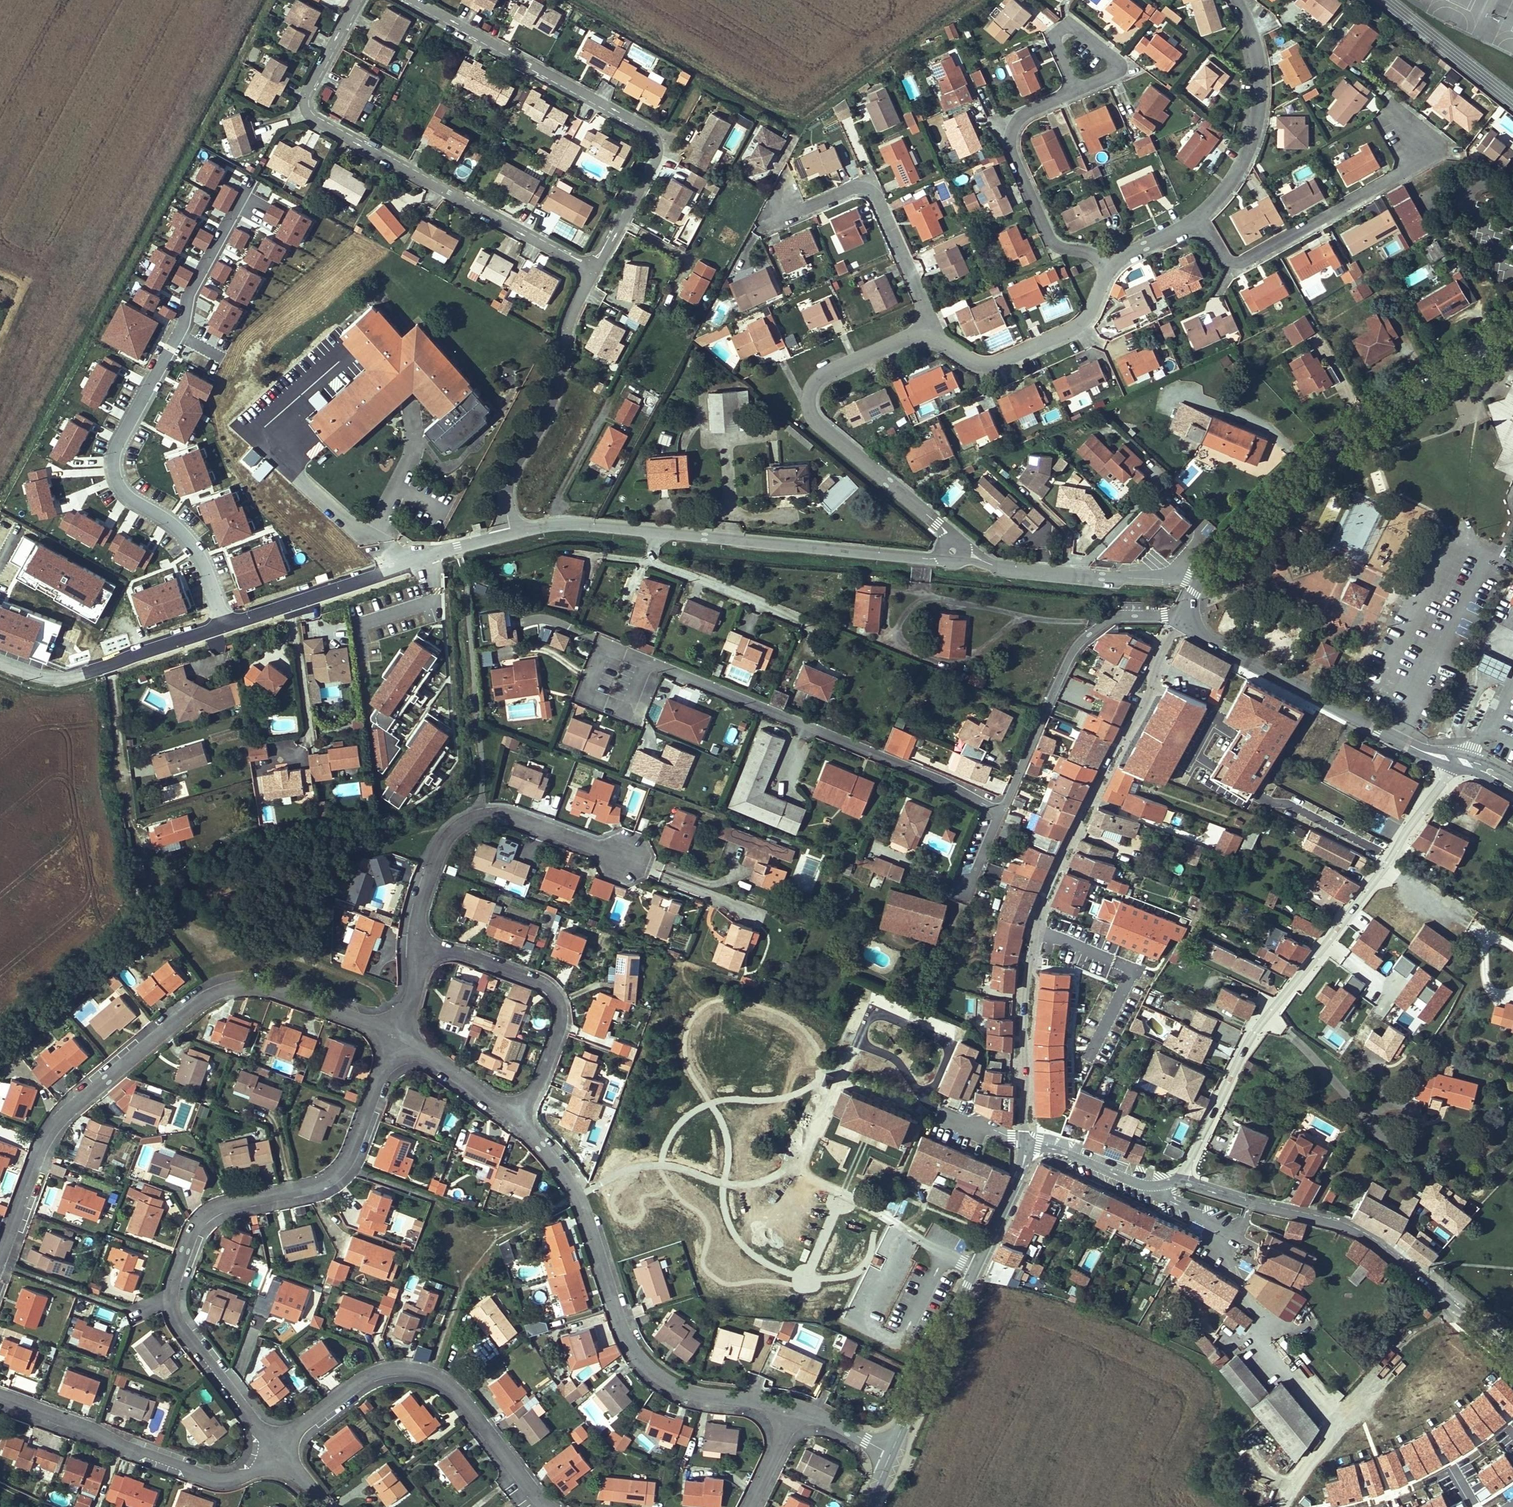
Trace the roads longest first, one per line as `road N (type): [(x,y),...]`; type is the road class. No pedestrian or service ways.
road 1 (residential): [(273,1447),(174,1319),(170,1286),(203,1218),(220,1206),(324,1182),(342,1168),(394,1031)]
road 2 (tertiary): [(1178,622),(1034,927),(1026,957),(1025,1141)]
road 3 (residential): [(0,1251),(55,1122),(211,994),(264,987),(394,1031)]
road 4 (residential): [(230,630),(181,531),(139,493),(126,446),(137,405),(242,206)]
road 5 (residential): [(361,0),(306,98),(309,110),(593,270)]
road 6 (residential): [(515,1113),(576,1196),(633,1351),(670,1383),(696,1392),(799,1409)]
road 7 (residential): [(593,270),(658,156),(655,141),(409,0)]
road 8 (residential): [(999,805),(606,646)]
road 9 (tertiary): [(1192,578),(1329,443),(1512,334)]
road 10 (residential): [(984,565),(828,436),(810,410),(818,377),(931,328)]
road 11 (residential): [(1512,1356),(1376,1239),(1179,1179)]
road 12 (residential): [(548,1506),(457,1392),(424,1370),(365,1377),(273,1447)]
road 13 (residential): [(1199,217),(1225,258),(1245,261),(1437,153),(1396,119)]
road 14 (residential): [(649,536),(984,565)]
road 15 (residential): [(1268,1019),(1462,760)]
road 16 (residential): [(1462,760),(1399,737),(1178,622)]
road 17 (residential): [(417,947),(419,905),(440,850),(453,829),(483,813),(501,812),(627,858)]
road 18 (residential): [(273,1447),(258,1472),(220,1481),(0,1395)]
road 19 (residential): [(230,630),(509,535)]
road 20 (residential): [(509,535),(511,472),(546,414),(571,314),(593,270)]
road 21 (residential): [(515,1113),(559,1028),(557,999),(544,985),(417,947)]
road 22 (residential): [(1111,266),(1088,250),(1056,248),(1010,142),(1022,114),(1076,90)]
road 23 (residential): [(0,663),(63,689),(230,630)]
road 24 (residential): [(1199,217),(1243,160),(1260,94),(1253,36),(1234,0)]
road 25 (residential): [(931,328),(974,363),(990,365),(1084,322),(1111,266)]
road 26 (residential): [(931,328),(875,193),(858,186),(803,209)]
road 27 (residential): [(1104,618),(1075,644),(1042,700),(999,805)]
road 28 (residential): [(984,565),(1192,578)]
road 29 (tertiary): [(888,1452),(973,1273)]
road 30 (residential): [(1104,618),(1012,618),(918,598)]
road 31 (residential): [(1268,1019),(1384,1128),(1410,1116)]
road 32 (residential): [(1179,1179),(1268,1019)]
road 33 (residential): [(792,618),(651,559),(649,536)]
road 34 (residential): [(1179,1179),(1130,1179),(1025,1141)]
road 35 (residential): [(394,1031),(515,1113)]
road 36 (tertiary): [(973,1273),(1024,1162),(1025,1141)]
road 37 (residential): [(509,535),(549,527),(649,536)]
road 38 (residential): [(1076,90),(1121,68),(1064,23),(1052,35)]

